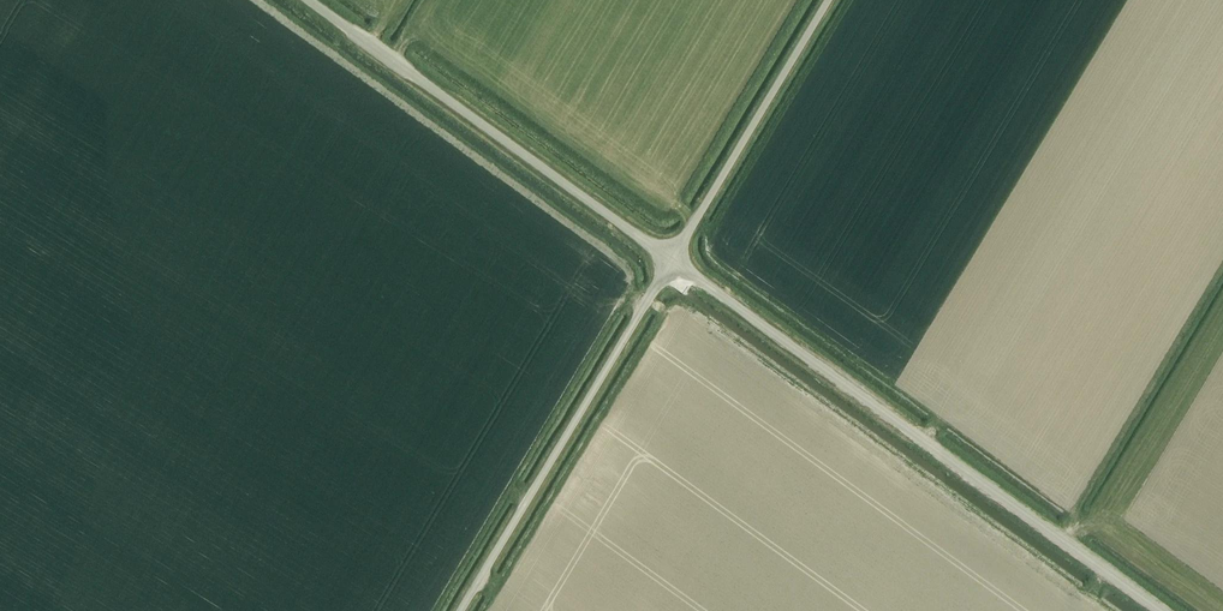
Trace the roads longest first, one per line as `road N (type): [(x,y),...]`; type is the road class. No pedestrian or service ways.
road 1 (unclassified): [(1153,610),(669,260)]
road 2 (unclassified): [(669,260),(308,0)]
road 3 (unclassified): [(458,610),(669,260)]
road 4 (unclassified): [(669,260),(826,0)]

